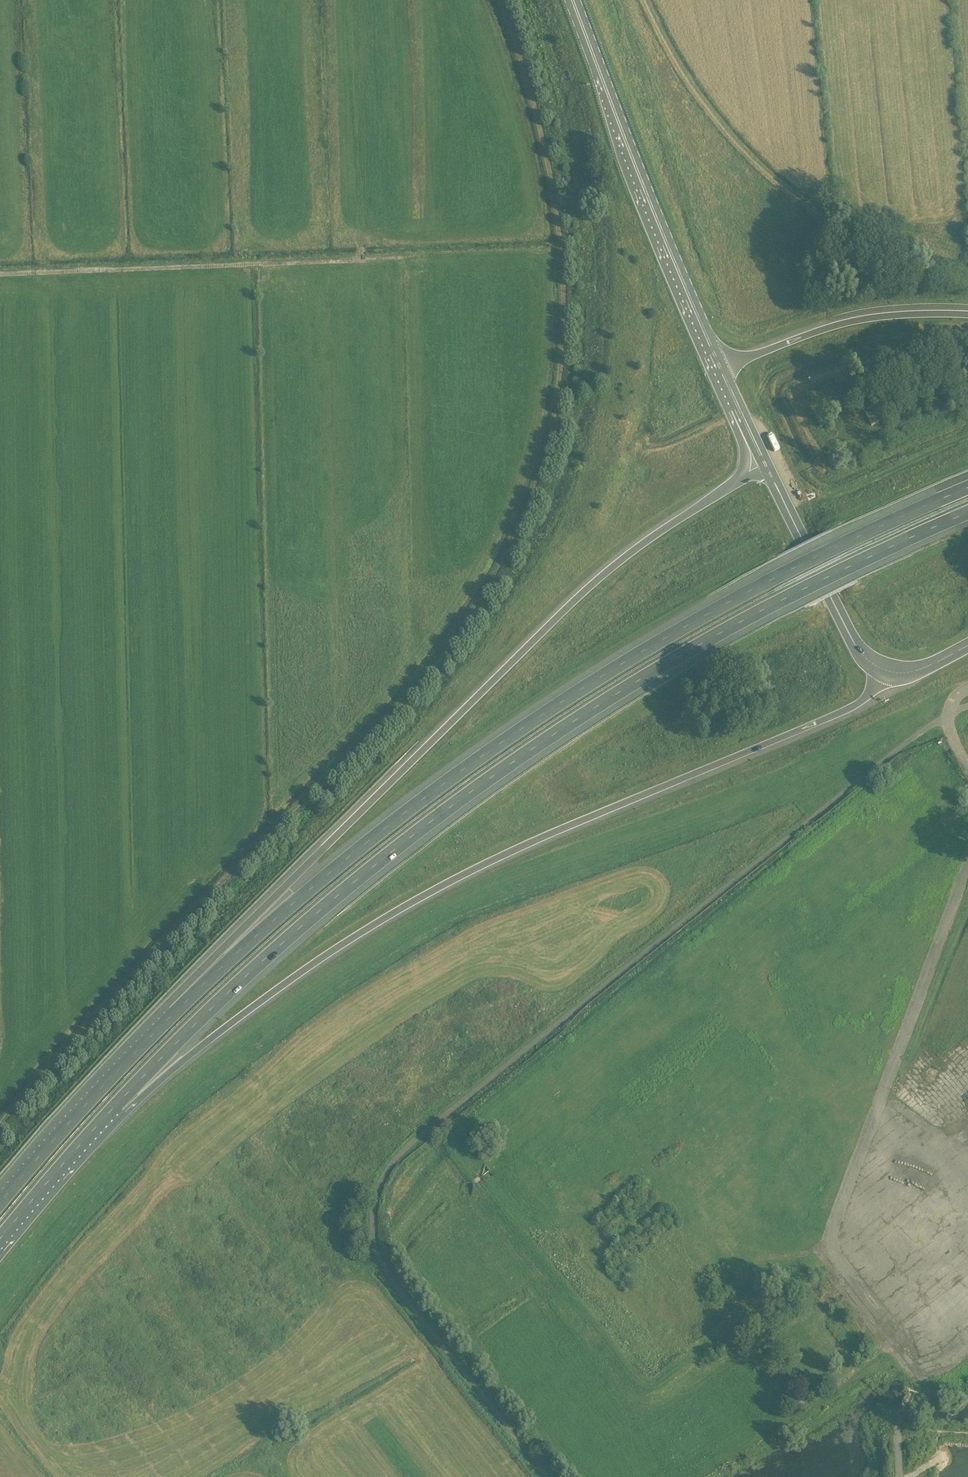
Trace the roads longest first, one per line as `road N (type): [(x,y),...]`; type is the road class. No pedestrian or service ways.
road 1 (motorway): [(98,1124),(283,943),(511,763),(793,593),(967,513)]
road 2 (motorway): [(967,488),(783,572),(587,684),(324,876),(168,1018)]
road 3 (motorway): [(98,1124),(251,1006),(431,891),(861,702),(886,670)]
road 4 (motorway): [(764,464),(590,584),(314,855),(168,1018)]
road 5 (track): [(0,273),(545,252)]
road 6 (secondary): [(718,370),(572,0)]
road 7 (motorway): [(967,312),(852,319),(718,370)]
road 8 (motorway): [(168,1018),(0,1203)]
road 9 (secondary): [(886,670),(857,648),(764,464)]
road 10 (motorway): [(0,1240),(98,1124)]

